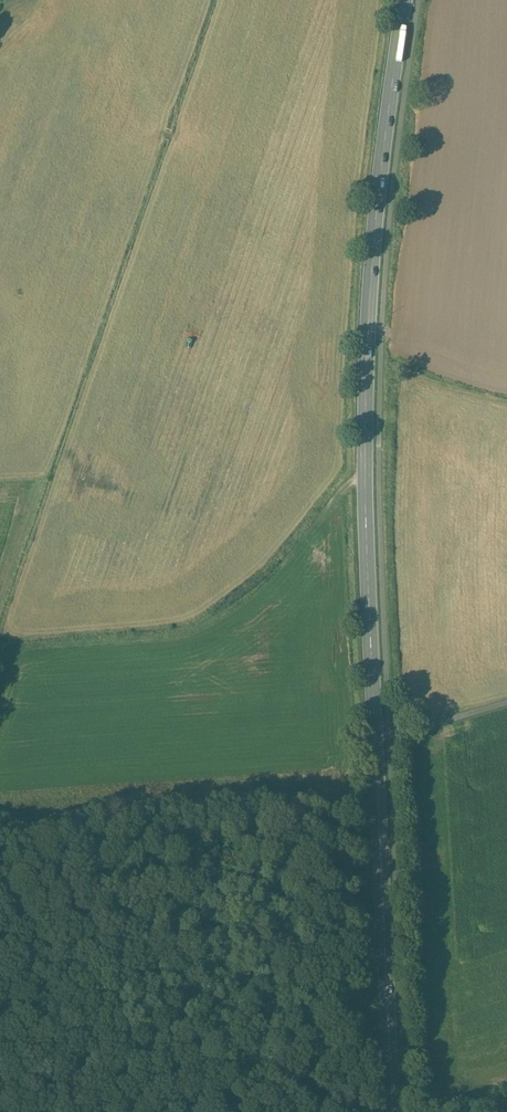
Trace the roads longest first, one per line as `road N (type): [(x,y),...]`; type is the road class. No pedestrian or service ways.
road 1 (primary): [(405,0),(373,248),(364,393),(392,1111)]

